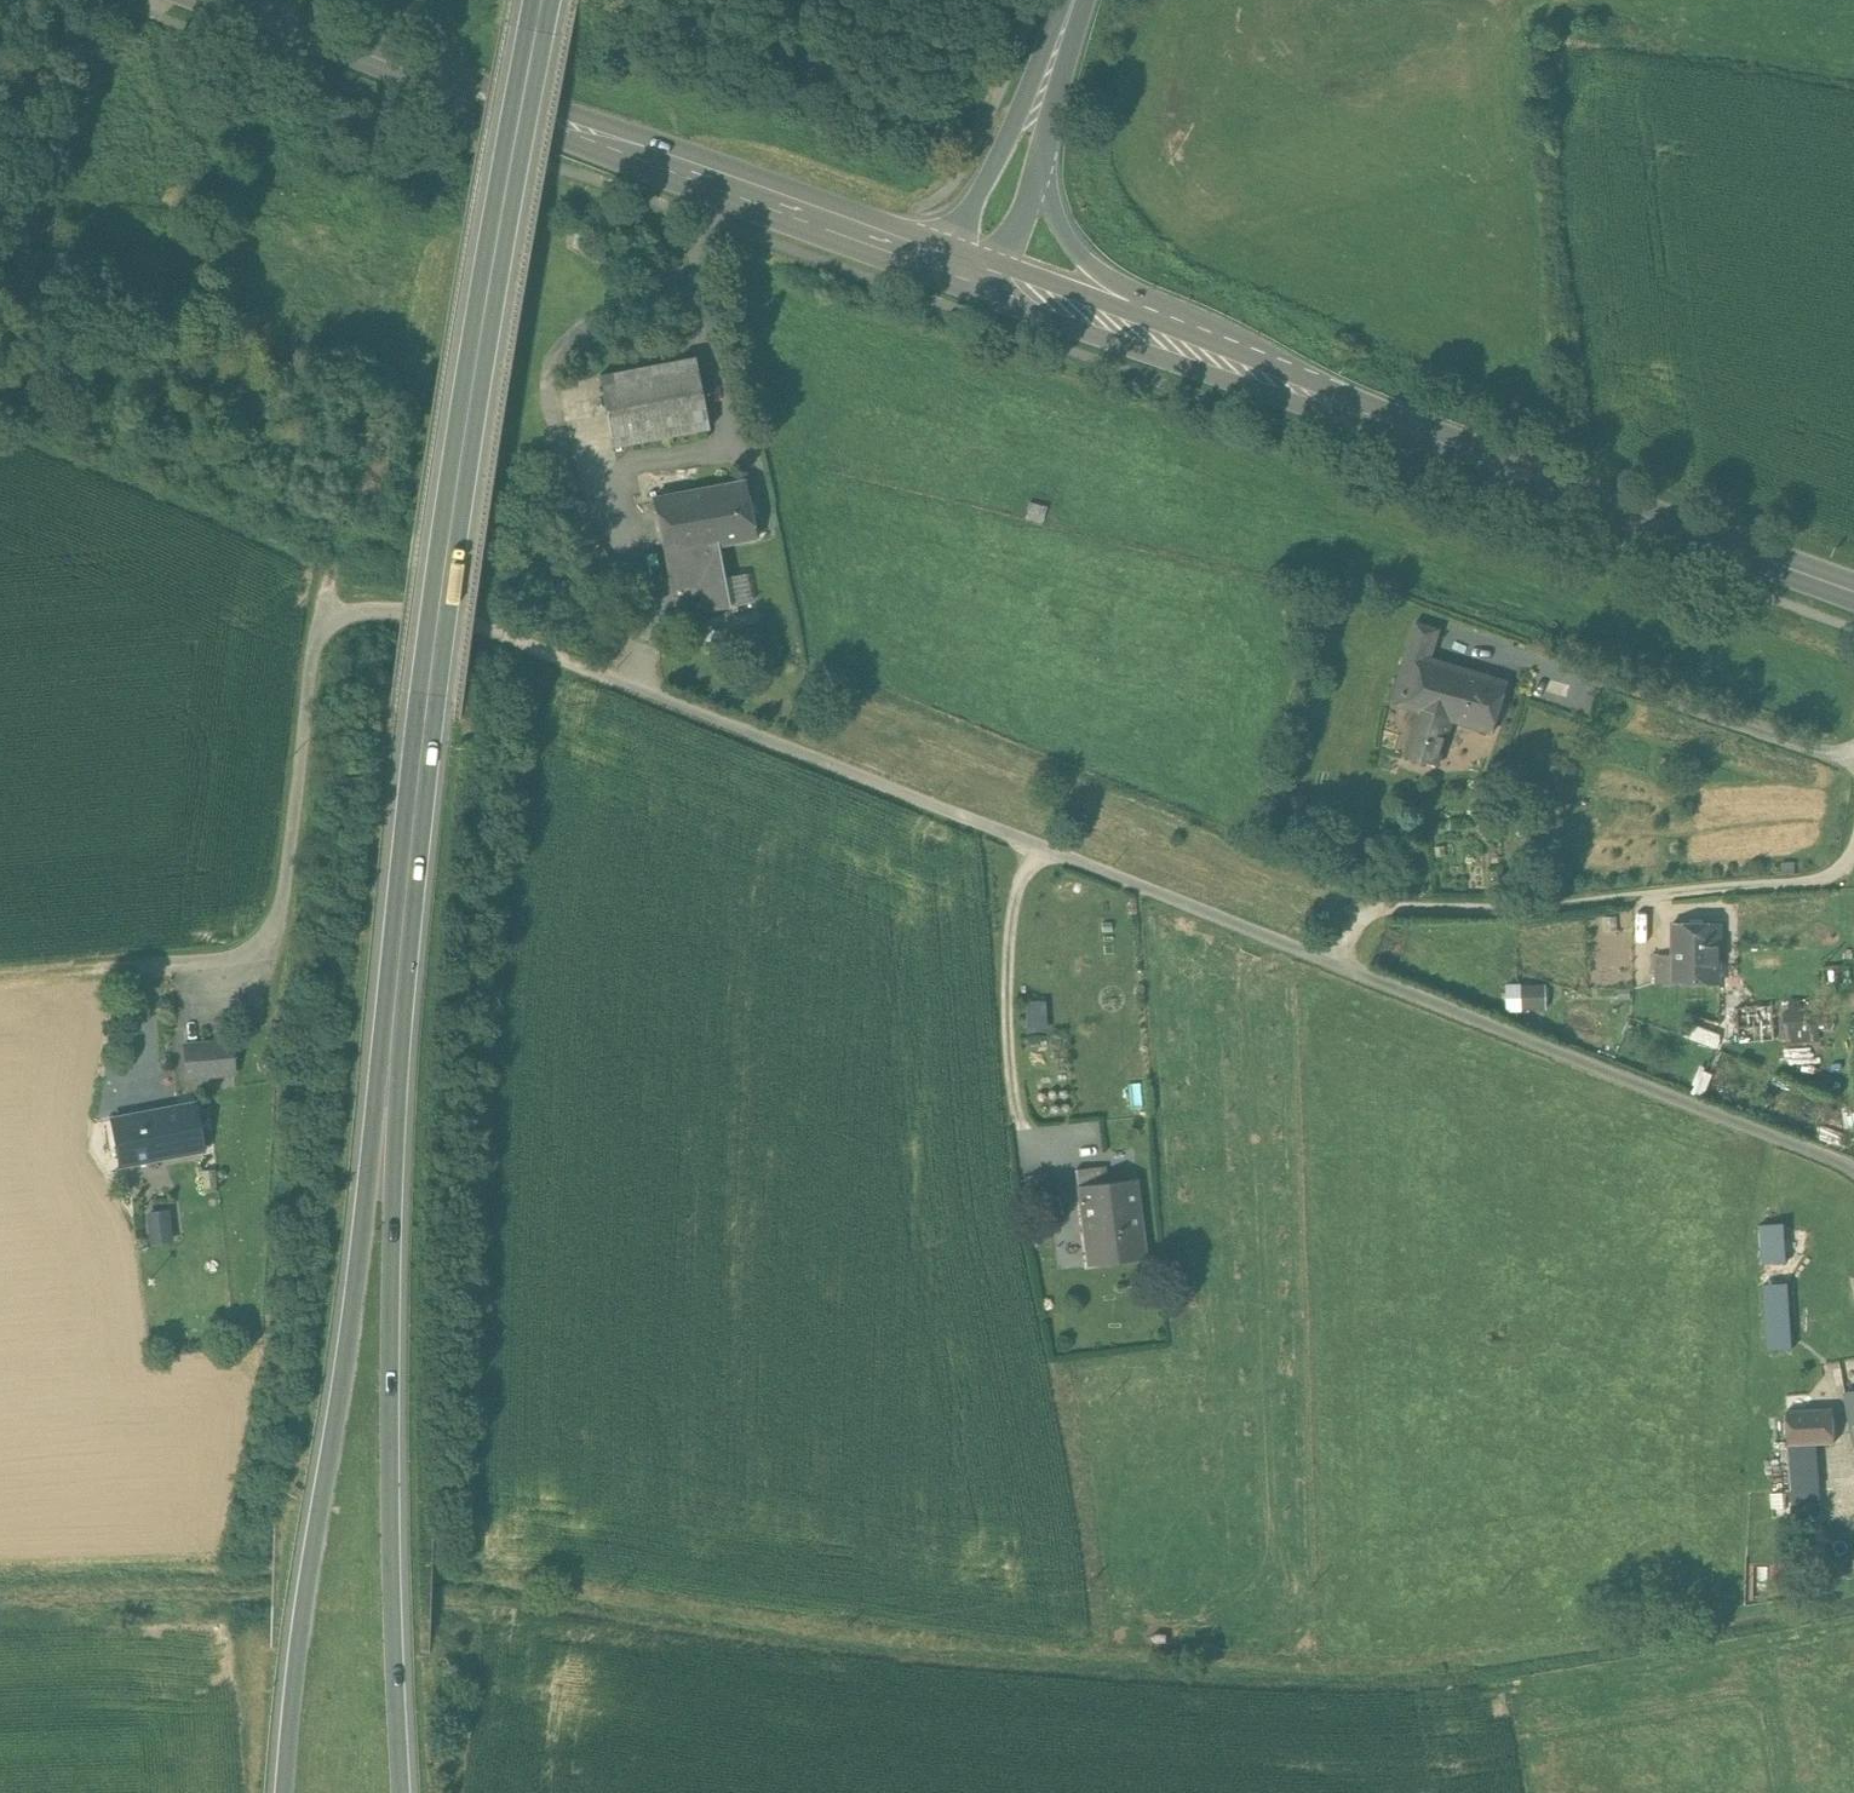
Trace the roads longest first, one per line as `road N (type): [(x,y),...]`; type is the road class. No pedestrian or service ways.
road 1 (unclassified): [(1853,1169),(427,604),(338,603),(311,655),(269,977)]
road 2 (primary): [(534,0),(491,214),(427,623),(346,1349),(289,1711),(284,1792)]
road 3 (primary): [(406,1792),(392,1356),(413,911),(469,463),(551,0)]
road 4 (primary): [(229,0),(940,258)]
road 5 (primary): [(1194,348),(1853,588)]
road 6 (track): [(1853,852),(1834,879),(1500,910),(1366,904),(1341,962)]
road 7 (track): [(1584,672),(1853,759)]
road 8 (primary): [(1194,348),(1111,280),(1070,236),(1033,177)]
road 9 (primary): [(1051,69),(940,258)]
road 10 (primary): [(998,279),(1194,348)]

